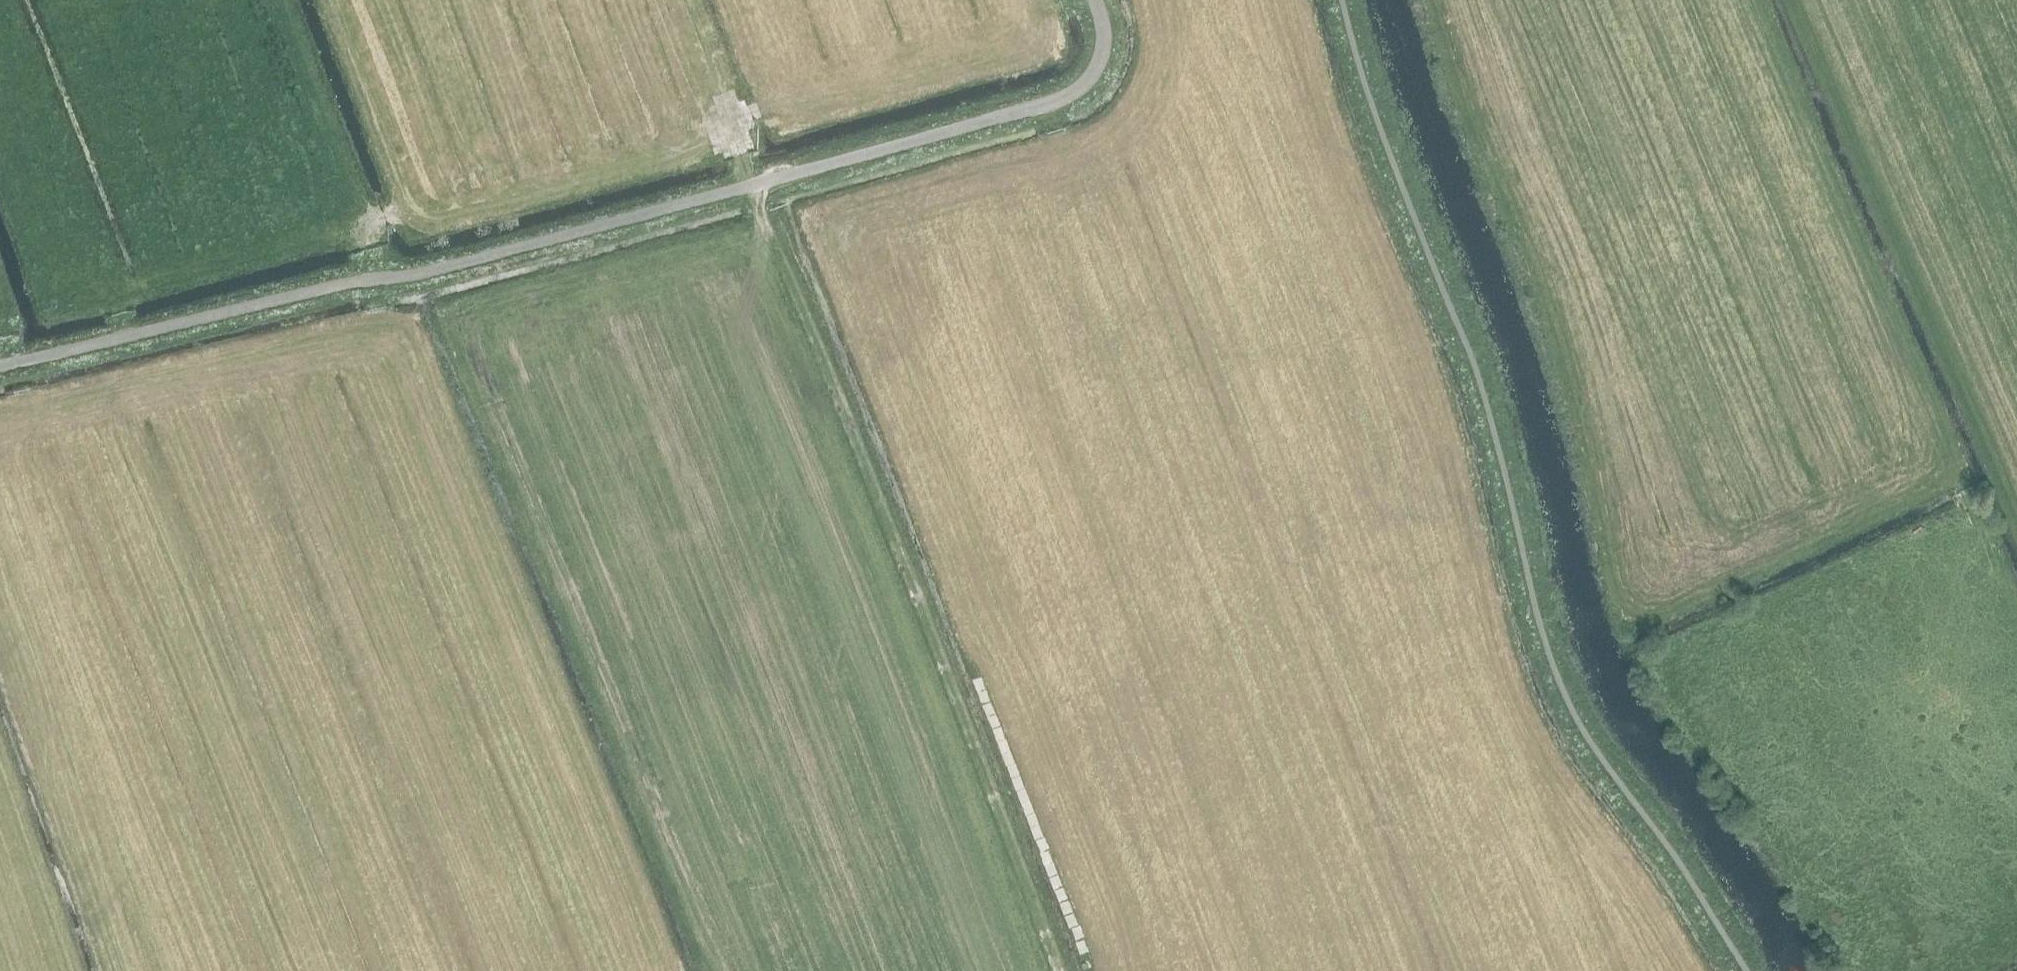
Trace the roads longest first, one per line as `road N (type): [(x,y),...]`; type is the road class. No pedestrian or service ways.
road 1 (unclassified): [(0,377),(345,294),(425,282),(1060,111),(1100,76),(1105,32),(1093,0)]

